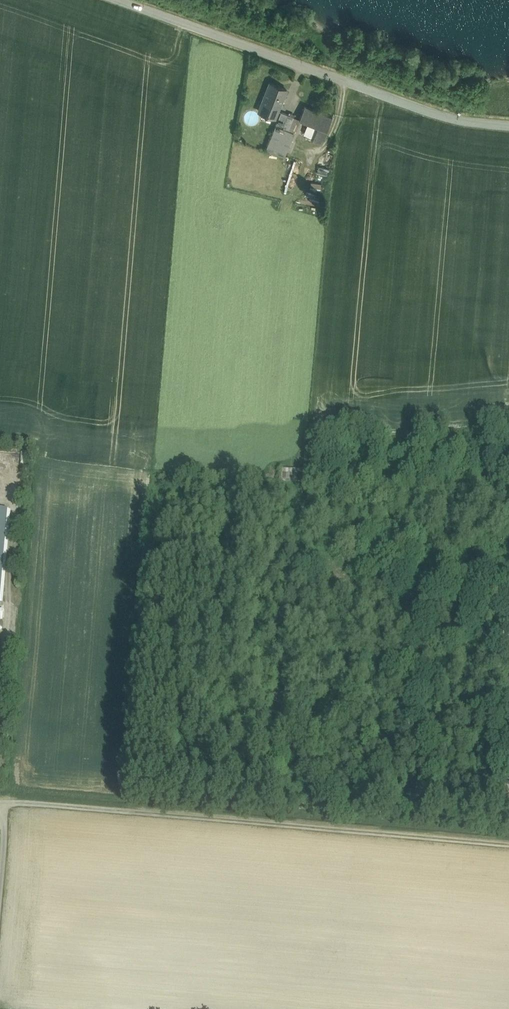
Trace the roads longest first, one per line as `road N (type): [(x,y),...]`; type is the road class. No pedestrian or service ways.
road 1 (track): [(508,846),(4,804)]
road 2 (unclassified): [(115,0),(438,118),(508,125)]
road 3 (track): [(0,747),(20,616),(12,587),(18,507),(5,482)]

